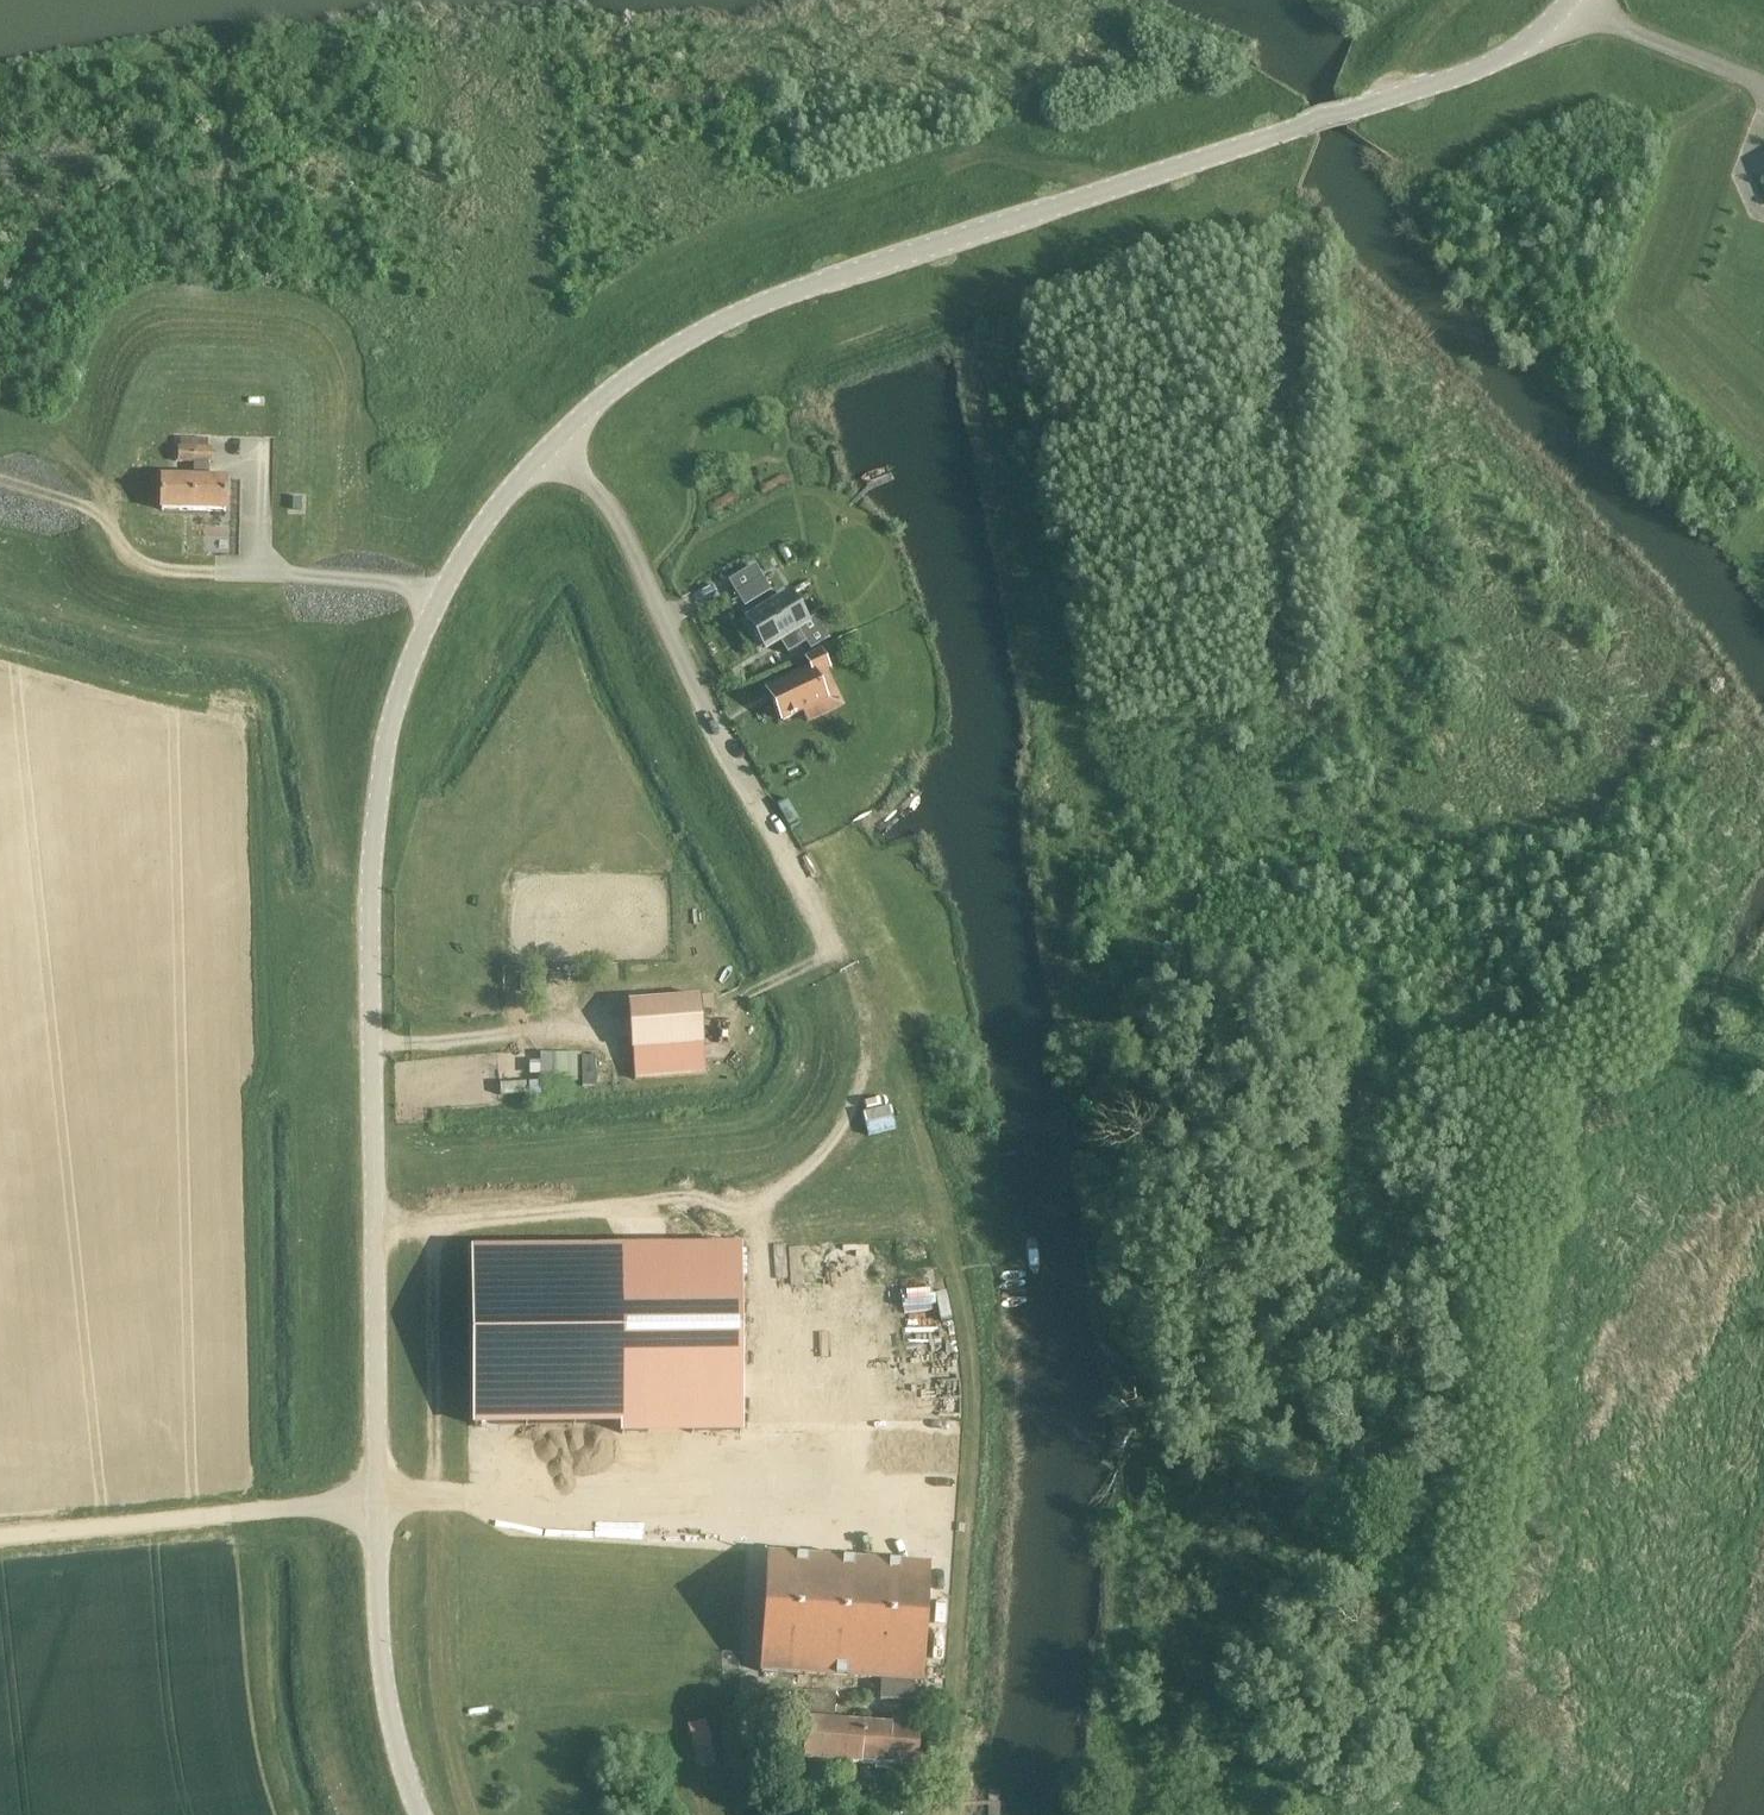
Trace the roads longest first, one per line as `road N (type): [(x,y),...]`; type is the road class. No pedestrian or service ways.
road 1 (unclassified): [(423,1814),(383,1677),(373,1539),(375,808),(427,608),(476,527),(558,432)]
road 2 (unclassified): [(558,432),(599,393),(677,343),(832,278),(1311,125),(1514,50),(1584,0)]
road 3 (track): [(435,1225),(777,1185),(836,1150),(873,1103),(879,1043),(848,963),(754,800)]
road 4 (track): [(373,1226),(435,1225),(443,1656),(456,1769),(475,1814)]
road 5 (residential): [(558,432),(620,521),(699,702),(754,800)]
road 6 (track): [(0,1532),(371,1500)]
road 7 (track): [(56,439),(110,497),(105,513),(0,477)]

